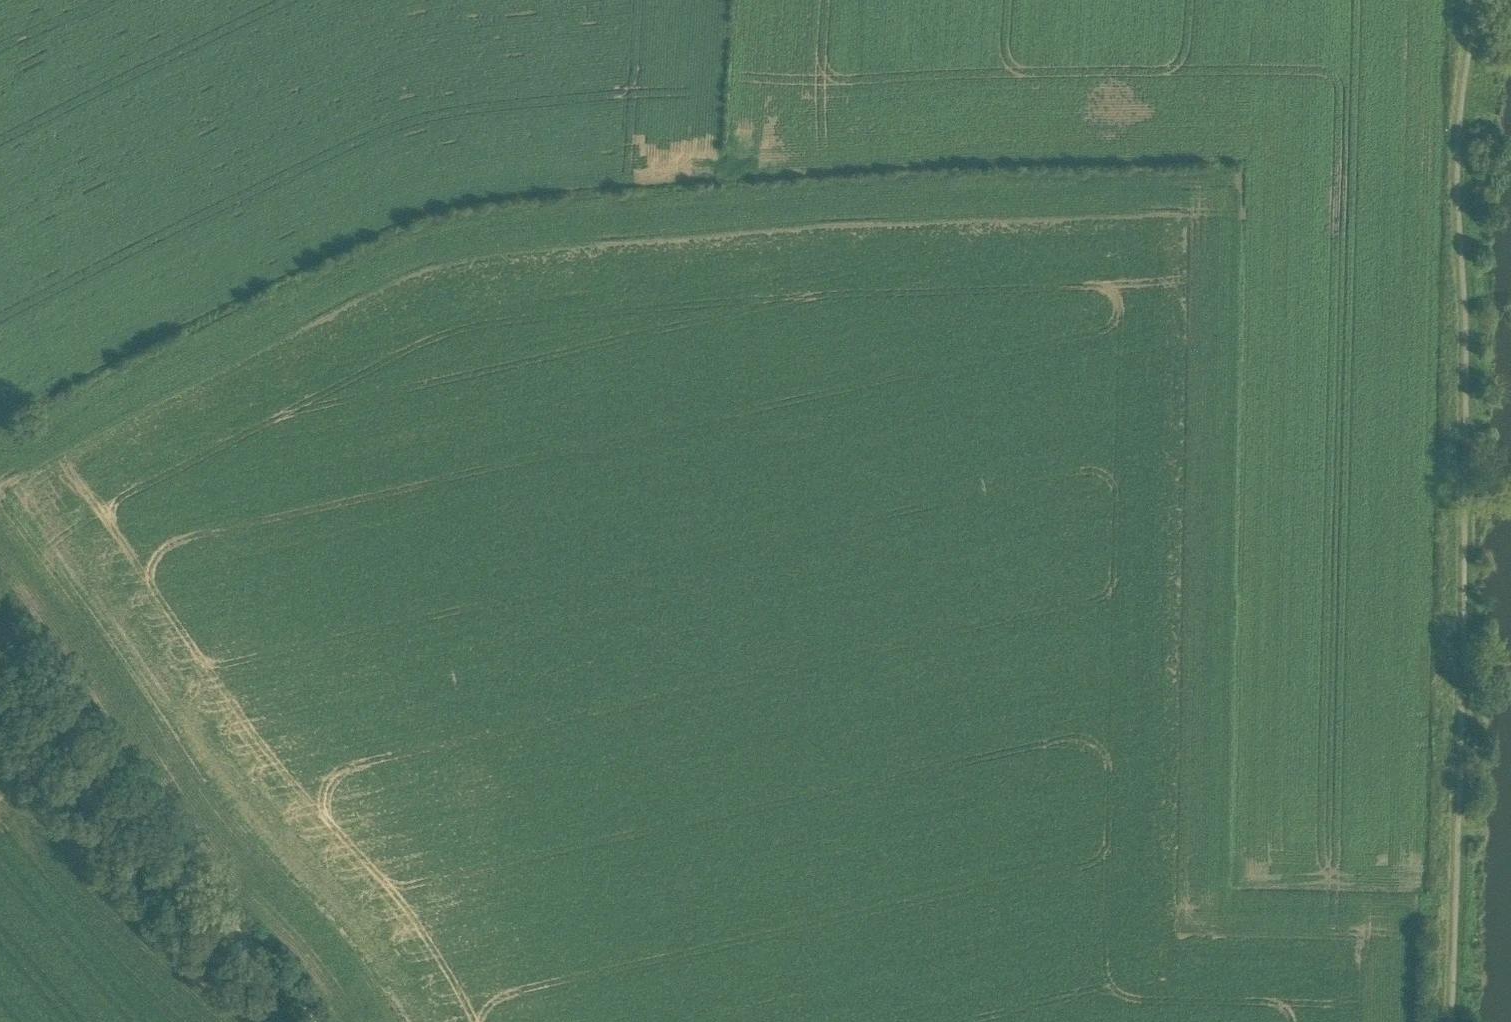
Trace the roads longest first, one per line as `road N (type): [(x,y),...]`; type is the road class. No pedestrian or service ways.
road 1 (track): [(1452,1021),(1467,421),(1458,159),(1475,0)]
road 2 (track): [(319,1021),(160,853),(0,626)]

